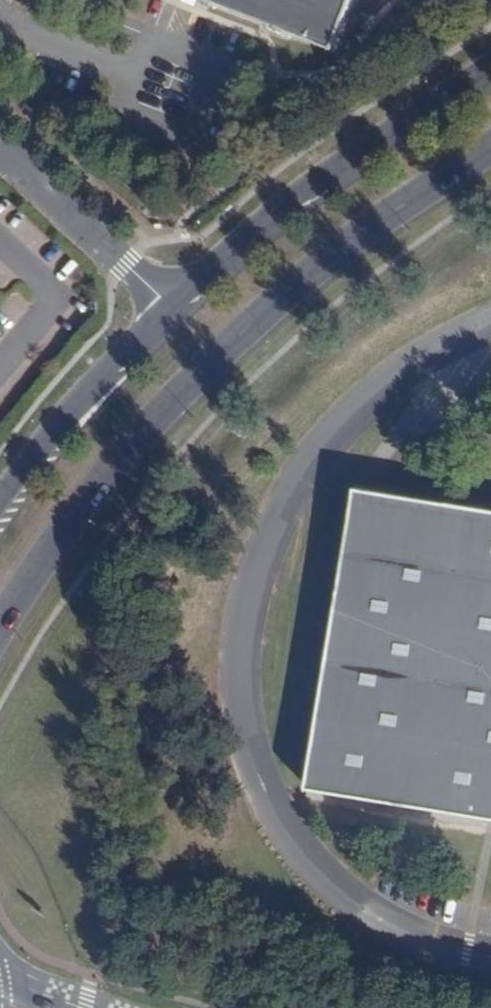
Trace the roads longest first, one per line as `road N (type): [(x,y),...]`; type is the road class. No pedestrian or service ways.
road 1 (secondary): [(0,627),(110,472),(197,377),(348,244),(490,149)]
road 2 (secondary): [(490,71),(288,209),(172,310)]
road 3 (secondary): [(172,310),(65,418),(0,500)]
road 4 (unclassified): [(172,310),(0,143)]

